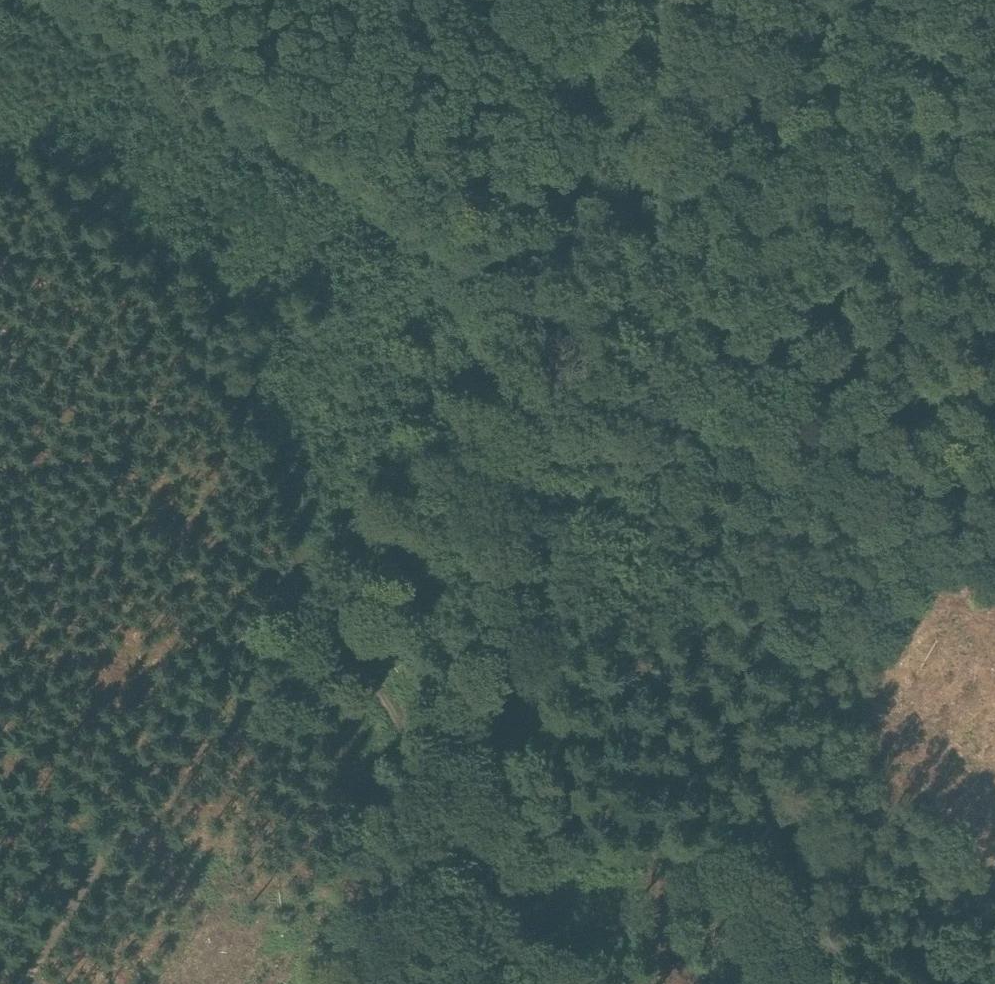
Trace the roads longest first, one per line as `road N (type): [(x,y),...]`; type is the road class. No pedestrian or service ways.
road 1 (track): [(24,983),(235,623),(273,594),(300,589)]
road 2 (track): [(548,983),(511,890),(336,615),(300,589)]

